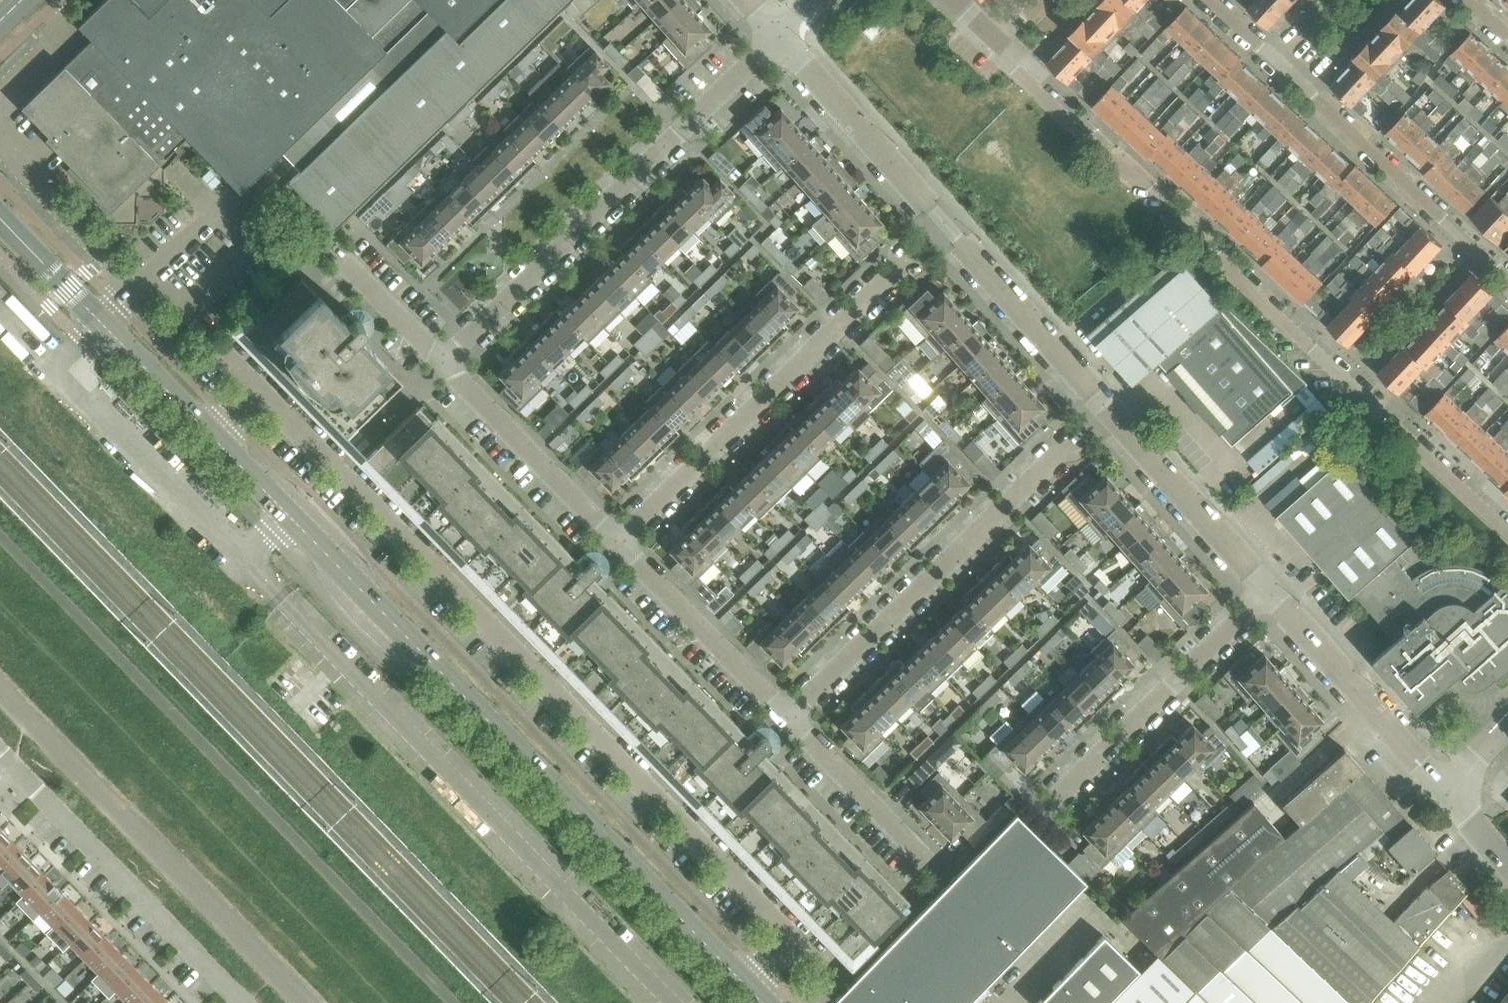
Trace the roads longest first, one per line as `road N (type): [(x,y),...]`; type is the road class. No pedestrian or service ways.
road 1 (secondary): [(0,217),(763,1002)]
road 2 (residential): [(1270,592),(777,35)]
road 3 (residential): [(1507,531),(1248,287),(1137,171),(1109,159),(1014,70),(1000,46)]
road 4 (residential): [(446,361),(777,35)]
road 5 (residential): [(1507,284),(1209,0)]
road 6 (residential): [(614,539),(908,257)]
road 7 (residential): [(788,717),(1072,438)]
road 8 (unclassified): [(243,1002),(0,753)]
road 9 (residential): [(1050,804),(1270,592)]
road 10 (residential): [(1447,791),(1270,592)]
road 11 (residential): [(788,717),(614,539)]
road 12 (residential): [(614,539),(446,361)]
road 13 (residential): [(930,863),(788,717)]
road 14 (residential): [(446,361),(349,266)]

